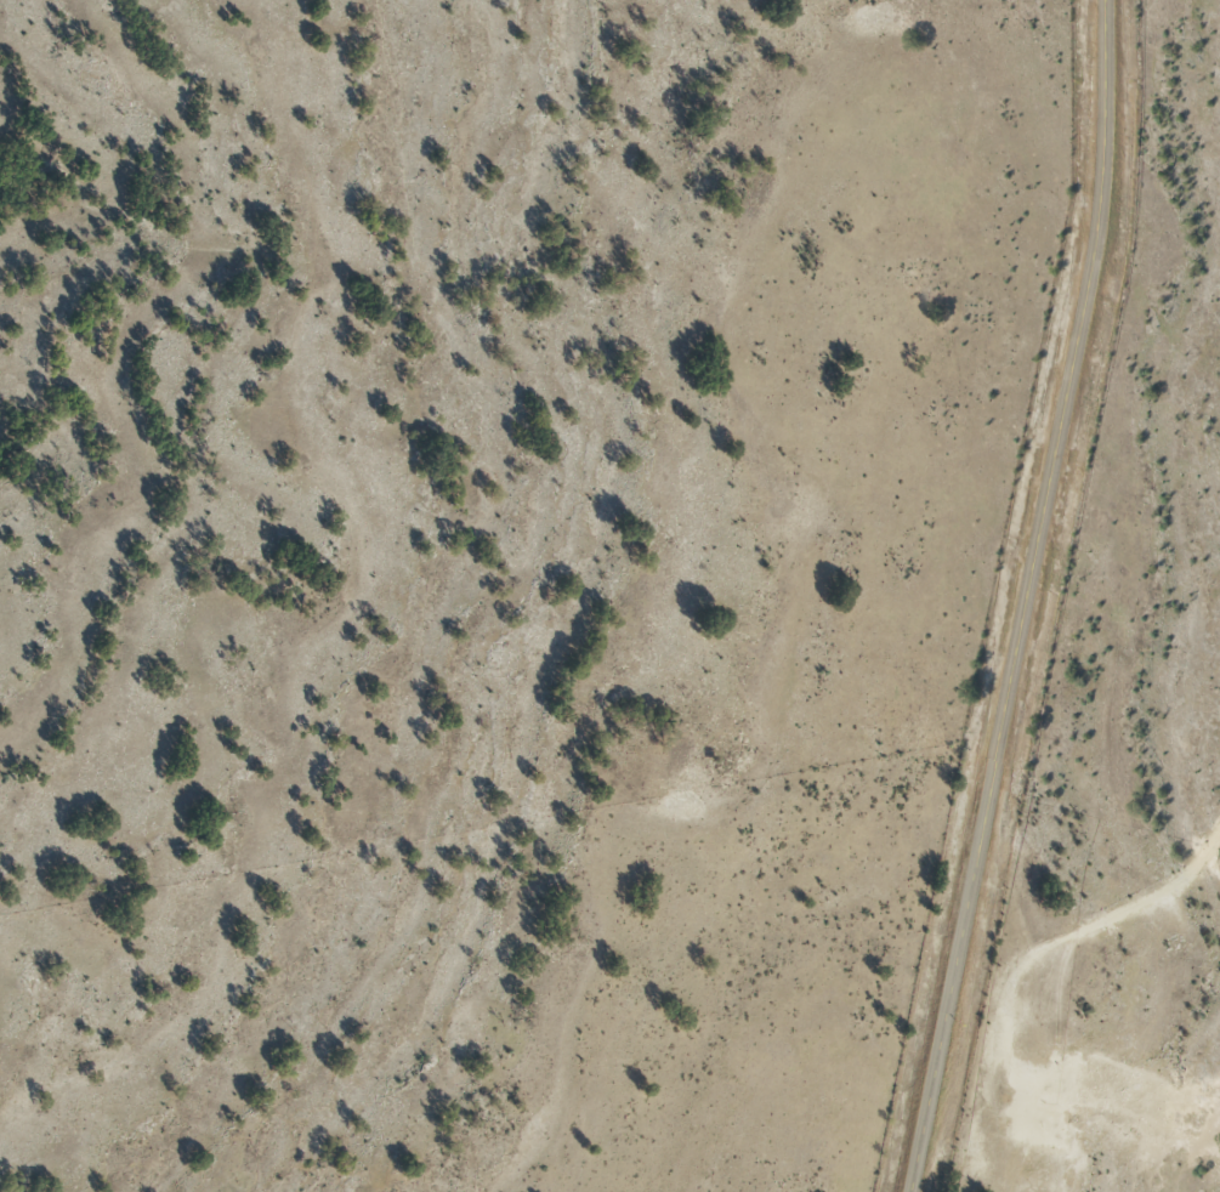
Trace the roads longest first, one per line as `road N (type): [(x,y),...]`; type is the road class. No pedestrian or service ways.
road 1 (tertiary): [(912,1191),(1095,254),(1108,101),(1107,0)]

